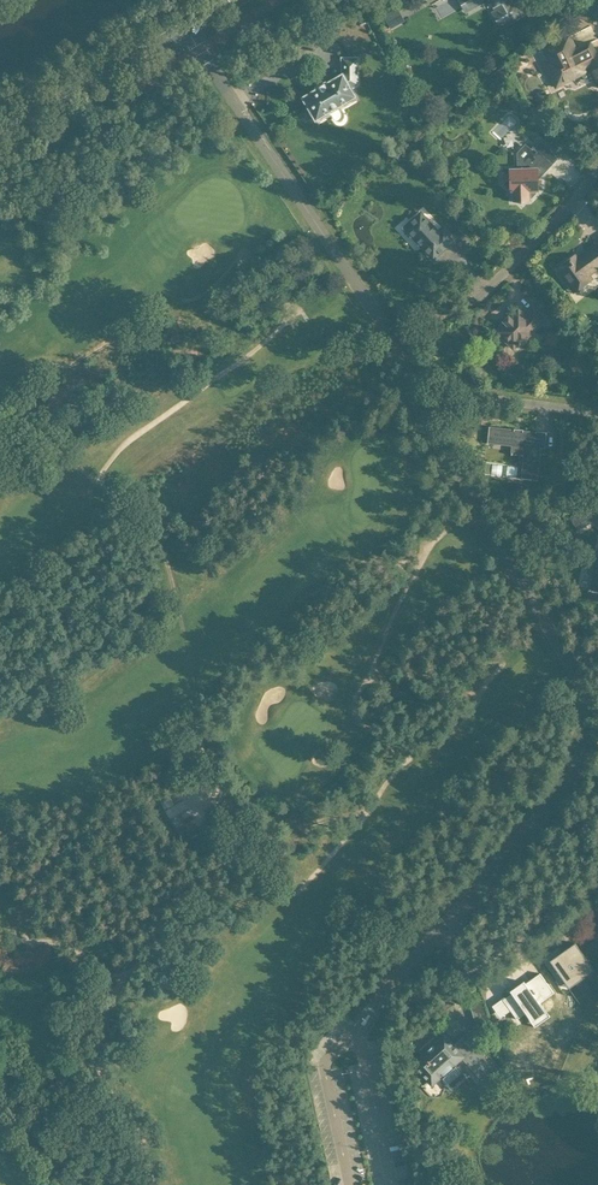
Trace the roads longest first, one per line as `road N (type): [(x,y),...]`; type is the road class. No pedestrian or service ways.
road 1 (residential): [(187,29),(387,328),(422,413),(584,700),(583,752),(570,782),(376,1007)]
road 2 (track): [(431,939),(308,882),(243,840),(193,731),(198,694),(163,552),(100,483),(0,394)]
road 3 (track): [(152,1184),(142,1137),(100,1059),(106,1000),(117,977),(161,945),(243,840)]
road 4 (tertiary): [(0,132),(187,29)]
road 5 (residential): [(462,302),(597,172)]

